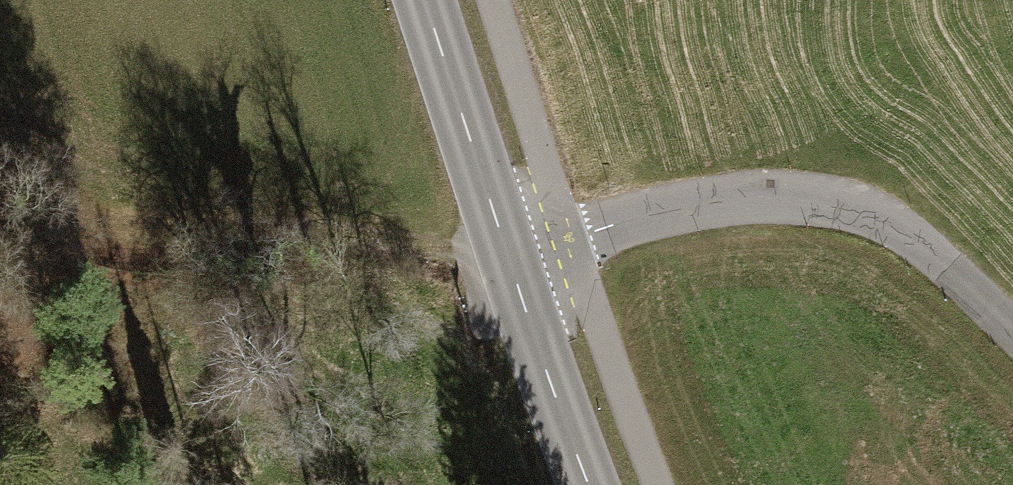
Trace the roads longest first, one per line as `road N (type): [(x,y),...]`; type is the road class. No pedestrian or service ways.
road 1 (tertiary): [(1012,328),(948,266),(869,210),(758,194),(641,214),(505,256)]
road 2 (track): [(505,256),(370,242),(119,240),(57,227),(0,191)]
road 3 (tertiary): [(505,256),(422,0)]
road 4 (tertiary): [(585,484),(505,256)]

